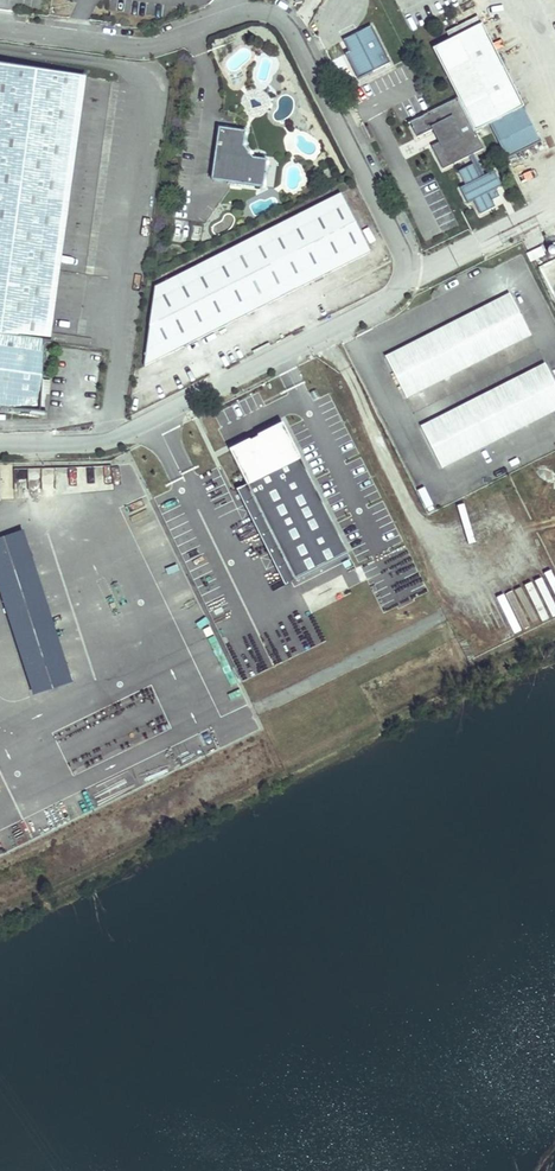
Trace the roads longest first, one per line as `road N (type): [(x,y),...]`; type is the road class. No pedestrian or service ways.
road 1 (unclassified): [(0,440),(118,435),(392,299),(405,277),(404,251),(297,39),(276,17),(234,14),(131,49),(0,30)]

